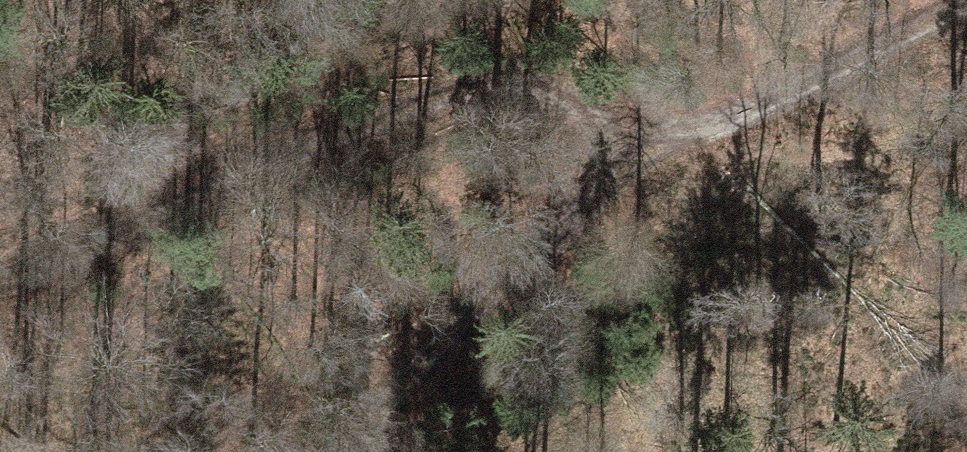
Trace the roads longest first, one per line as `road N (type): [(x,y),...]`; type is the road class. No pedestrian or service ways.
road 1 (track): [(0,281),(159,224),(402,102),(534,83),(648,174),(959,0)]
road 2 (track): [(648,174),(520,260),(405,366),(354,451)]

